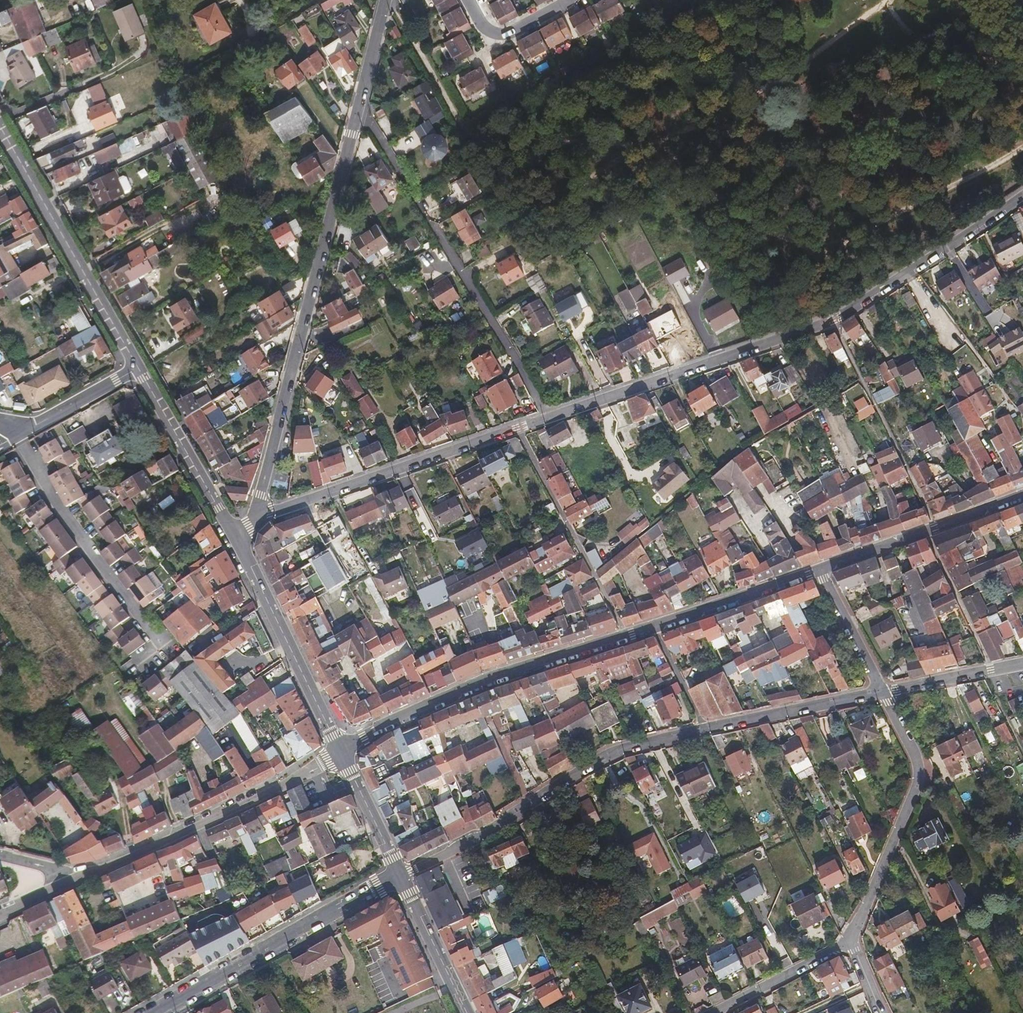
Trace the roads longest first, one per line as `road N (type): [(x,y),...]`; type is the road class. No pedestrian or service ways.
road 1 (residential): [(1022,195),(853,310),(515,427)]
road 2 (residential): [(257,512),(387,0)]
road 3 (tertiary): [(880,692),(612,751),(400,875)]
road 4 (tertiary): [(340,752),(392,719),(626,636)]
road 5 (secondary): [(340,752),(66,884)]
road 6 (residential): [(18,436),(63,515),(165,646),(132,672)]
road 7 (secondary): [(155,1012),(400,875)]
road 8 (primary): [(139,369),(0,126)]
road 9 (residential): [(515,427),(257,512)]
road 10 (residential): [(885,702),(918,779),(852,940)]
road 11 (unclassified): [(515,427),(626,636)]
road 12 (primary): [(340,752),(237,542)]
road 13 (tertiary): [(818,570),(1022,495)]
road 14 (tertiary): [(626,636),(818,570)]
road 15 (primary): [(237,542),(139,369)]
road 16 (residential): [(852,940),(713,1012)]
road 17 (primary): [(467,1012),(400,875)]
road 18 (tertiary): [(1022,661),(880,692)]
road 19 (primary): [(400,875),(340,752)]
road 20 (residential): [(818,570),(880,692)]
road 21 (residential): [(29,430),(139,369)]

